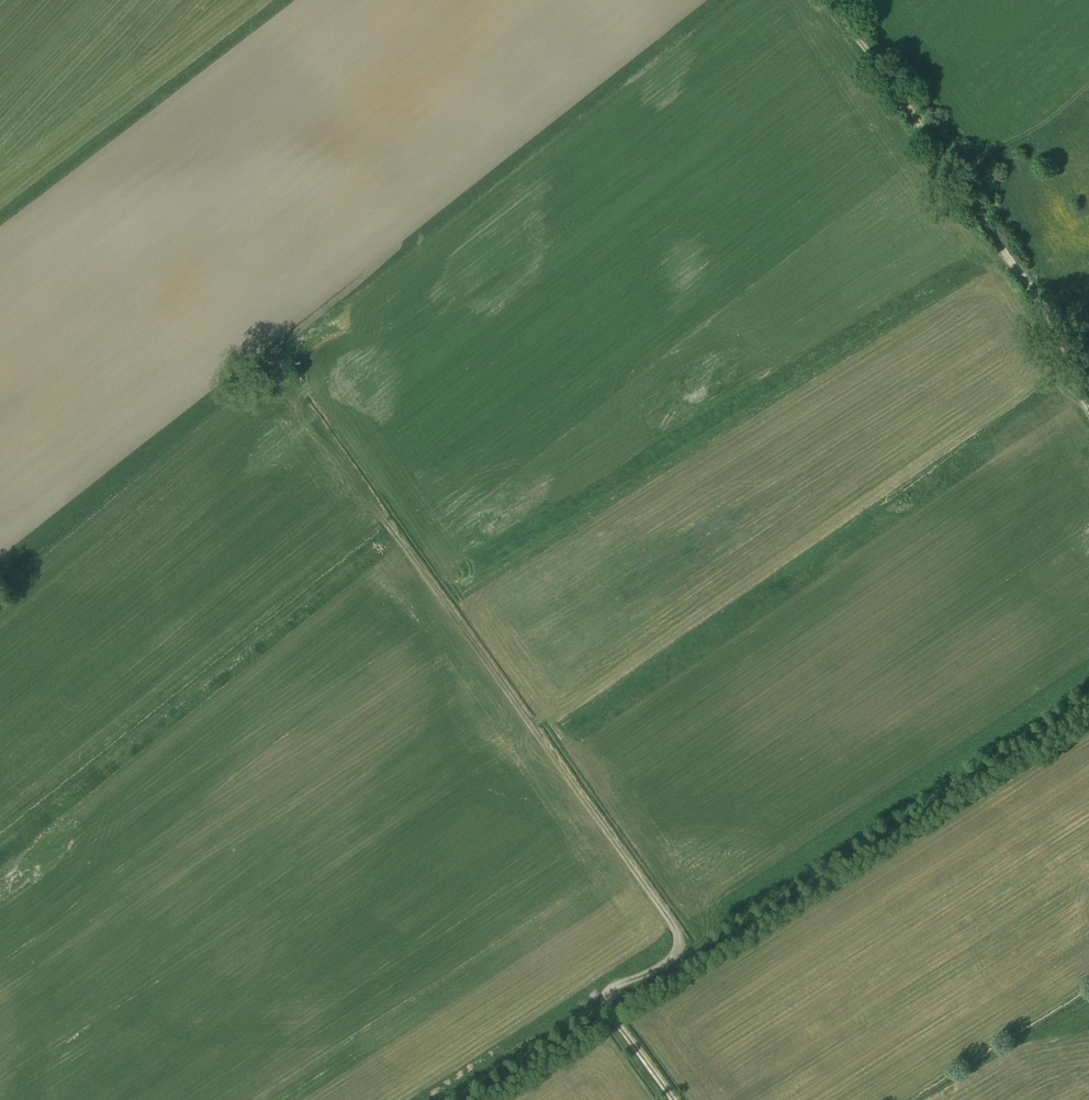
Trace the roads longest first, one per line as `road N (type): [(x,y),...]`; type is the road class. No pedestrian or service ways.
road 1 (track): [(836,0),(1009,257),(1088,409)]

